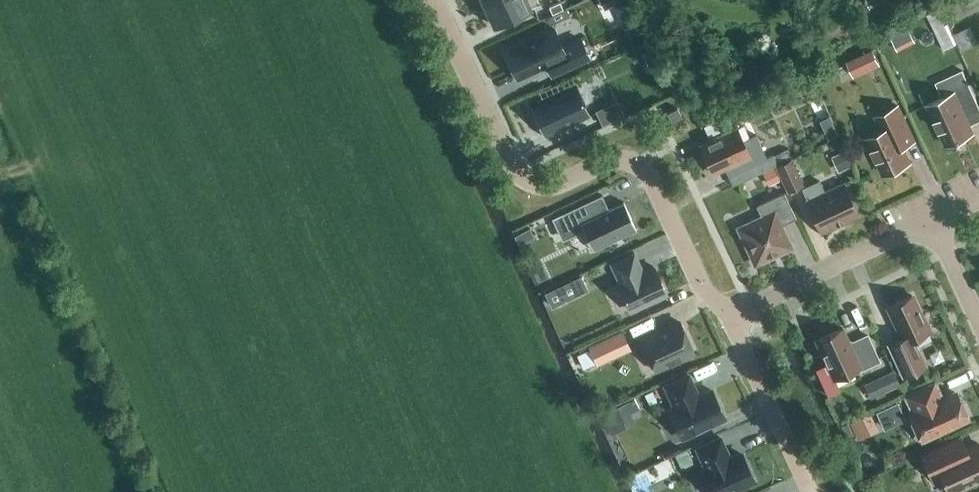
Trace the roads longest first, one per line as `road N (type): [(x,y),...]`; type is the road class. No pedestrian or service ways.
road 1 (residential): [(731,319),(703,286),(640,166),(607,163),(552,187),(519,177),(434,0)]
road 2 (residential): [(731,319),(934,222)]
road 3 (residential): [(810,491),(731,319)]

